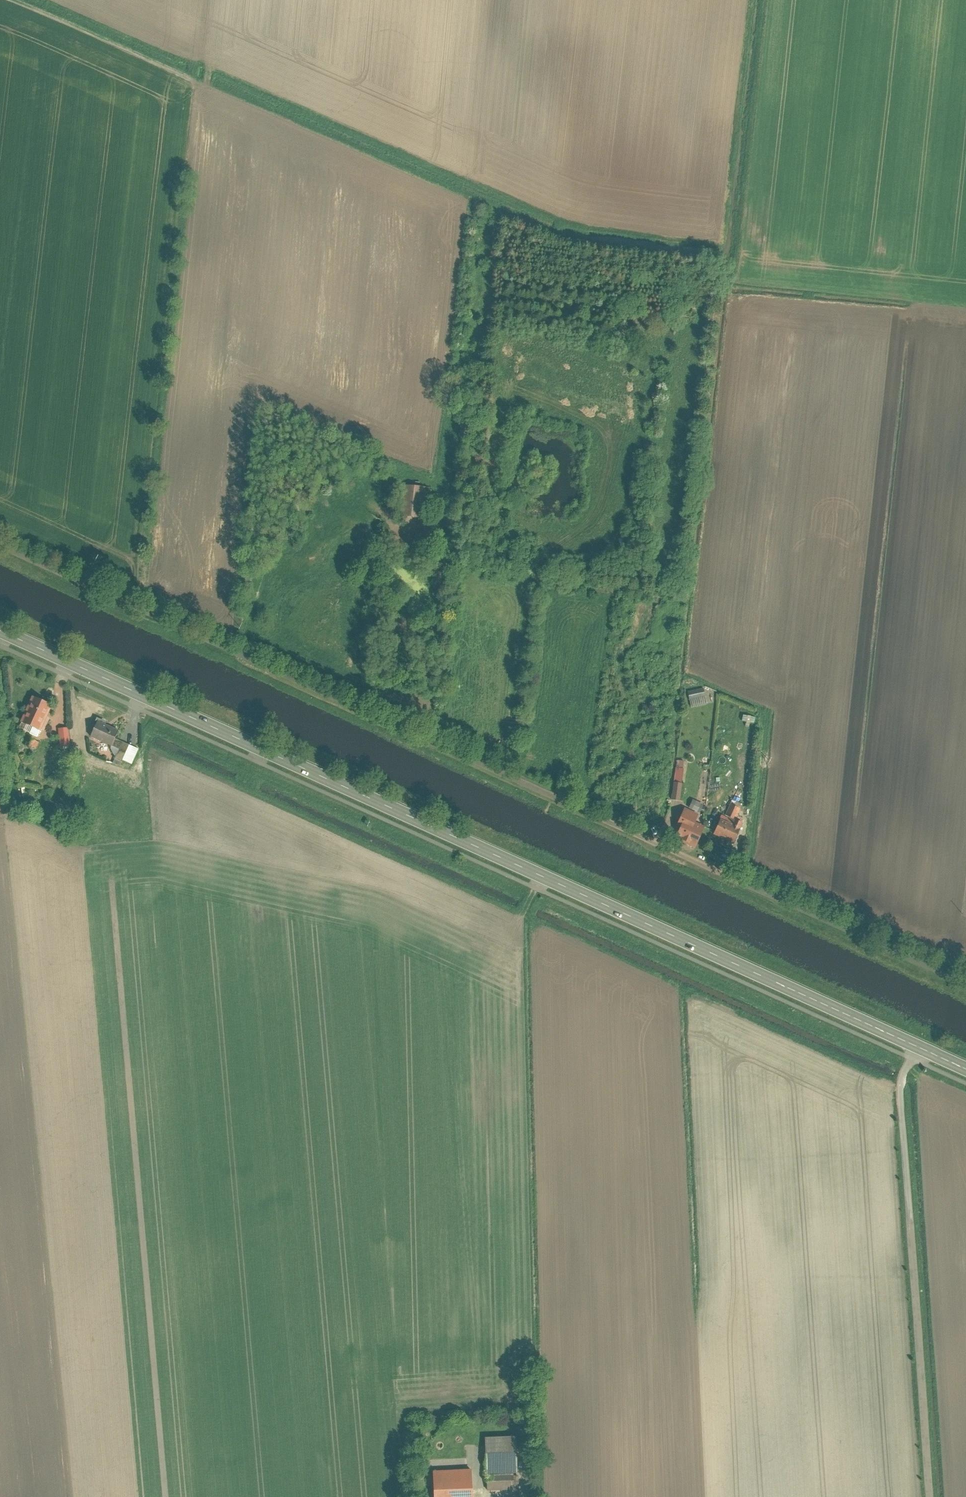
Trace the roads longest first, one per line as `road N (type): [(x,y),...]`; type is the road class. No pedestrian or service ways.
road 1 (unclassified): [(0,535),(965,976)]
road 2 (primary): [(0,630),(965,1069)]

